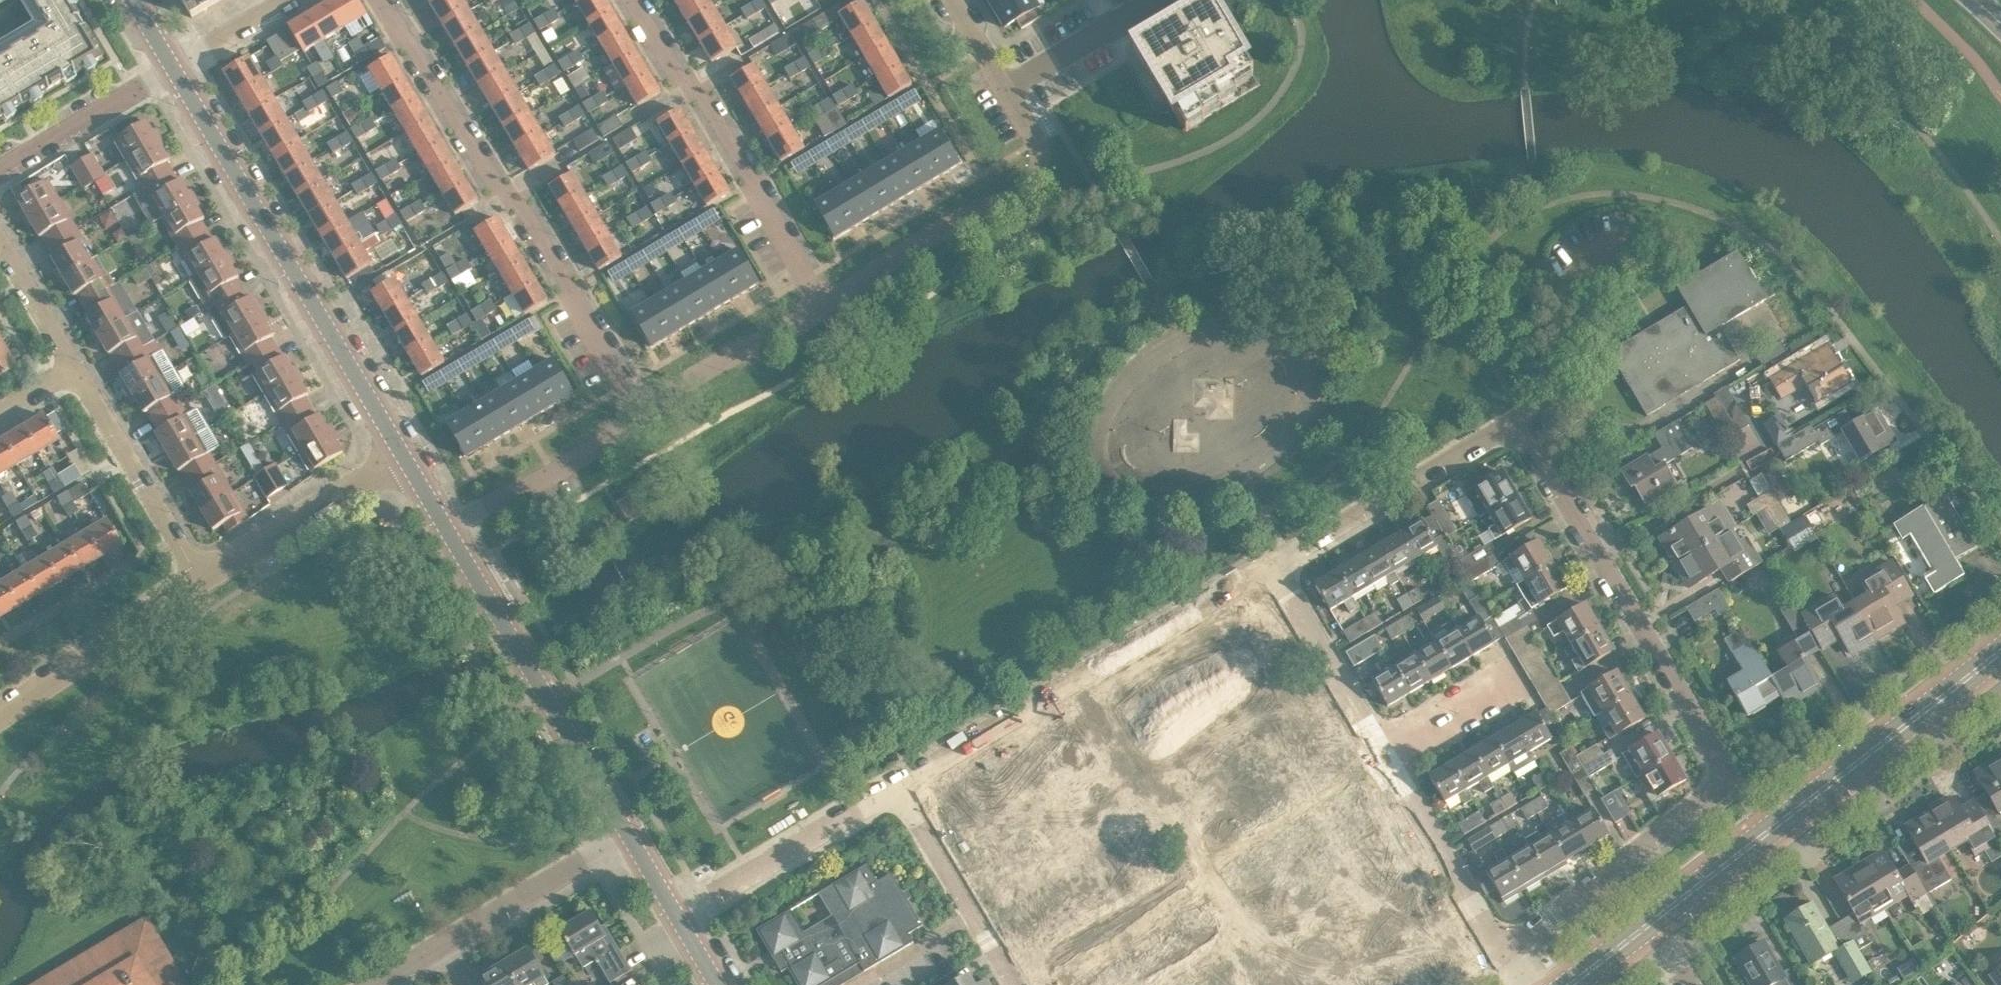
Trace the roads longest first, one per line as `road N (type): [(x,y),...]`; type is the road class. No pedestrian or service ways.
road 1 (residential): [(1506,954),(1725,781),(1522,426)]
road 2 (residential): [(645,417),(392,0)]
road 3 (tertiary): [(402,456),(171,67)]
road 4 (residential): [(897,789),(1278,564)]
road 5 (tertiary): [(1653,922),(2000,652)]
road 6 (tertiary): [(631,833),(451,529)]
road 7 (residential): [(829,298),(652,0)]
road 8 (residential): [(829,298),(1044,153),(1009,90)]
road 9 (residential): [(1379,746),(1507,672),(1519,690),(1390,763)]
road 10 (residential): [(374,984),(631,833)]
road 11 (residential): [(1278,564),(1522,426)]
road 12 (residential): [(681,917),(897,789)]
road 13 (residential): [(199,579),(77,372)]
road 14 (residential): [(0,713),(199,579)]
road 15 (residential): [(199,579),(402,456)]
road 16 (residential): [(1015,984),(897,789)]
road 17 (residential): [(451,529),(645,417)]
road 18 (residential): [(645,417),(829,298)]
road 19 (residential): [(1379,746),(1278,564)]
road 20 (residential): [(1506,954),(1401,781)]
road 21 (residential): [(0,169),(171,67)]
road 22 (residential): [(1543,414),(1569,271),(1615,244)]
road 23 (residential): [(1235,883),(1401,781)]
road 24 (residential): [(1719,384),(1632,435),(1543,414)]
road 25 (residential): [(1159,0),(1009,90)]
road 26 (residential): [(77,372),(0,239)]

